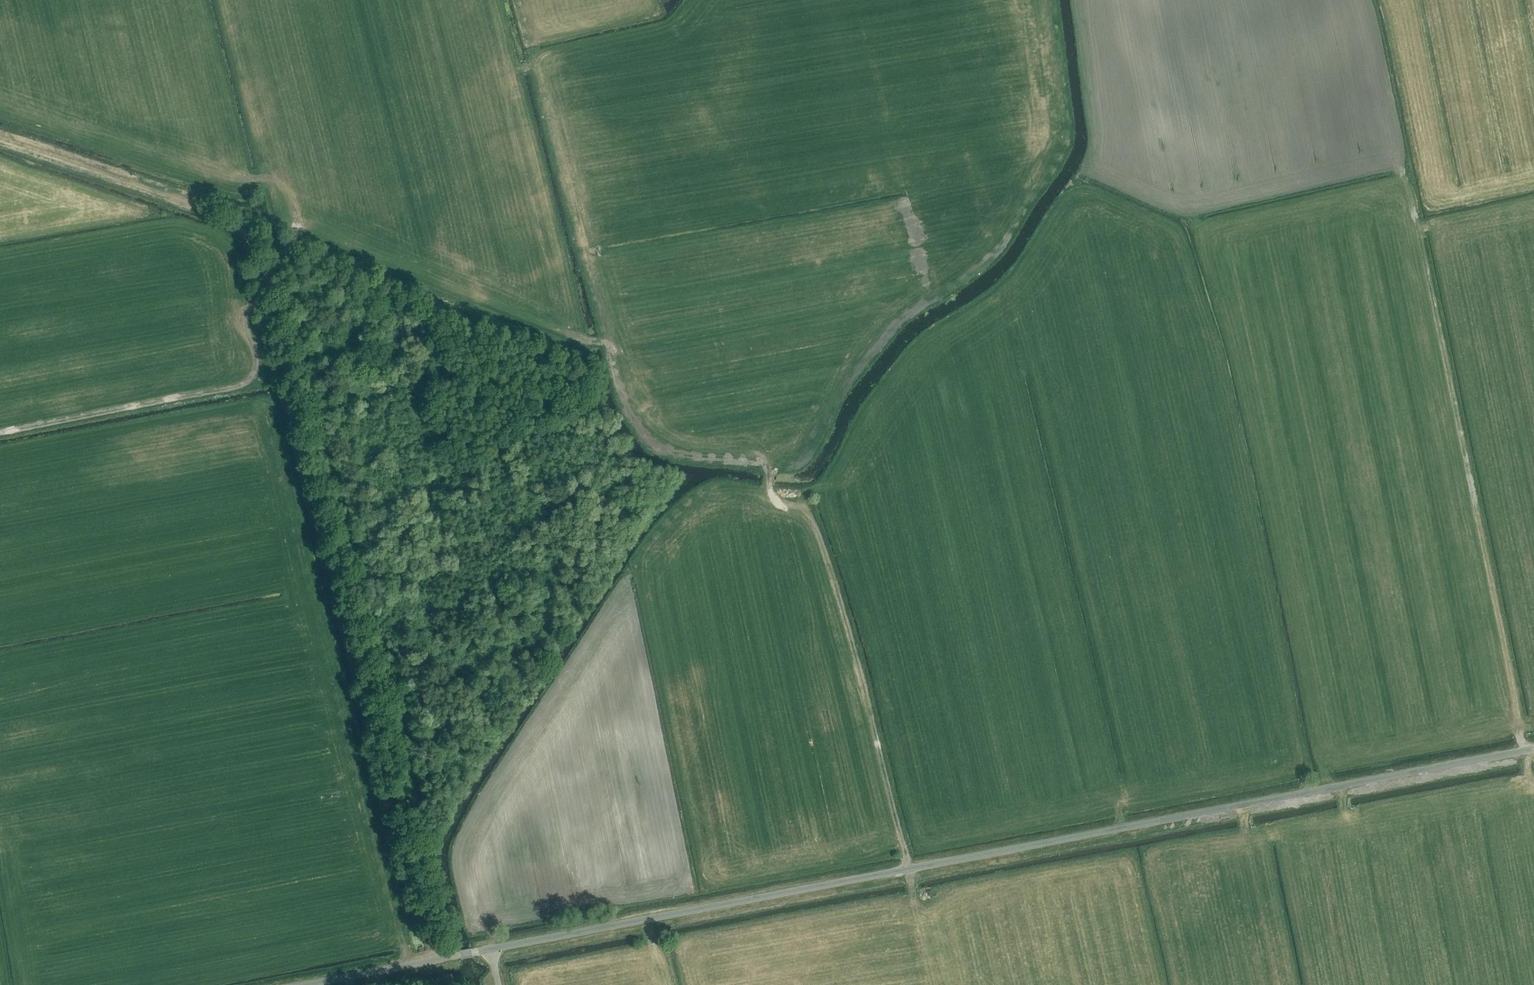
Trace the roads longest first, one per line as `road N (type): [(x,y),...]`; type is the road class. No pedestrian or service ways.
road 1 (unclassified): [(301,984),(1533,748)]
road 2 (track): [(910,869),(813,512),(776,497),(760,459),(678,456),(644,440),(622,400),(606,342)]

